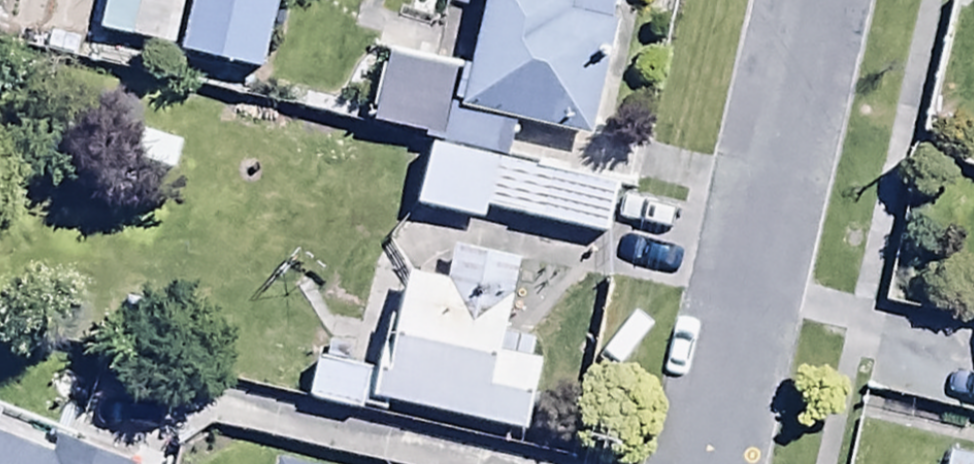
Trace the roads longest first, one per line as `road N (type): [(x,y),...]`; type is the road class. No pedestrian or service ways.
road 1 (residential): [(789,0),(691,463)]

